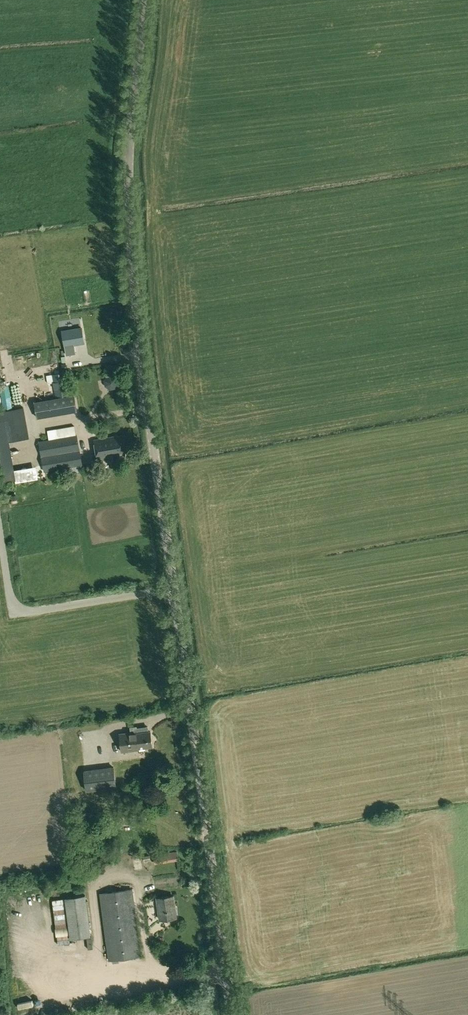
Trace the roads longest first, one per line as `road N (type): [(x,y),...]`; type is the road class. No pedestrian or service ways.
road 1 (tertiary): [(231,1014),(134,272),(129,148),(144,0)]

